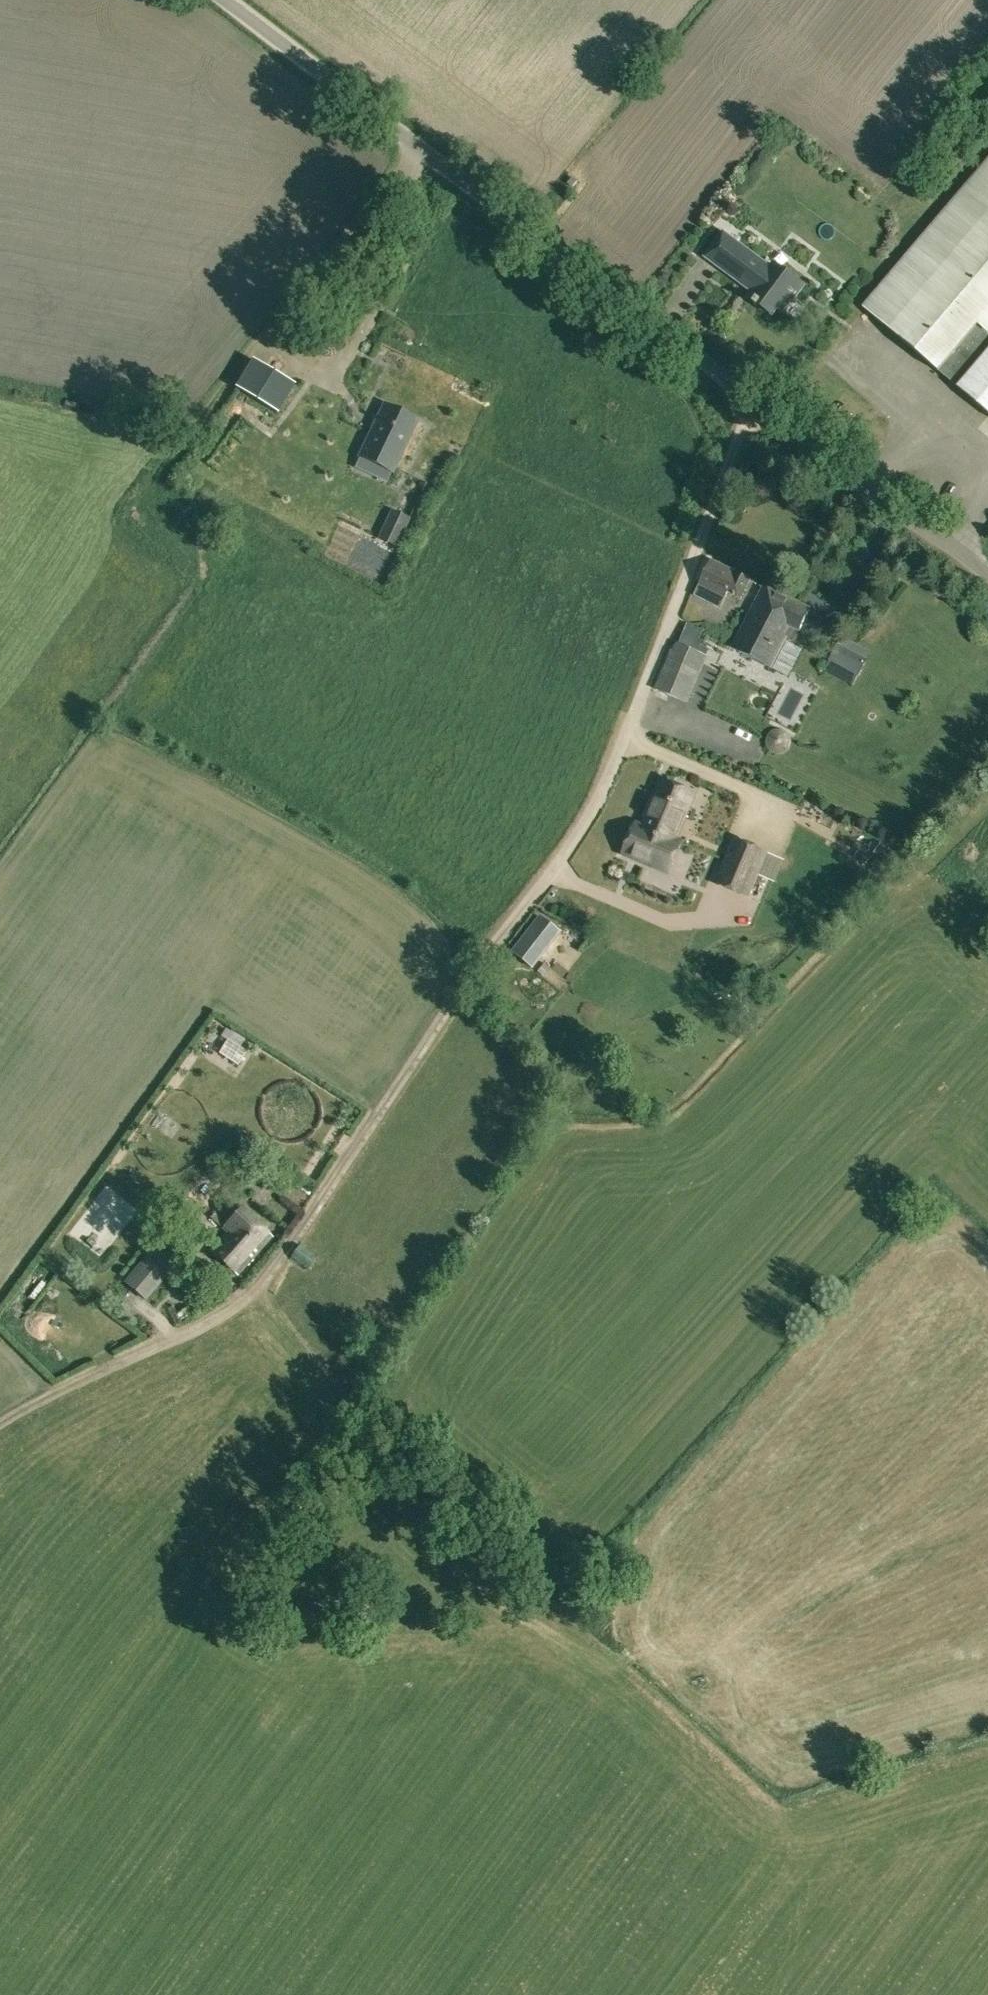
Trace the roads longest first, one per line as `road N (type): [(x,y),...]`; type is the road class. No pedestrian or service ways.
road 1 (unclassified): [(987,573),(415,151),(230,0)]

